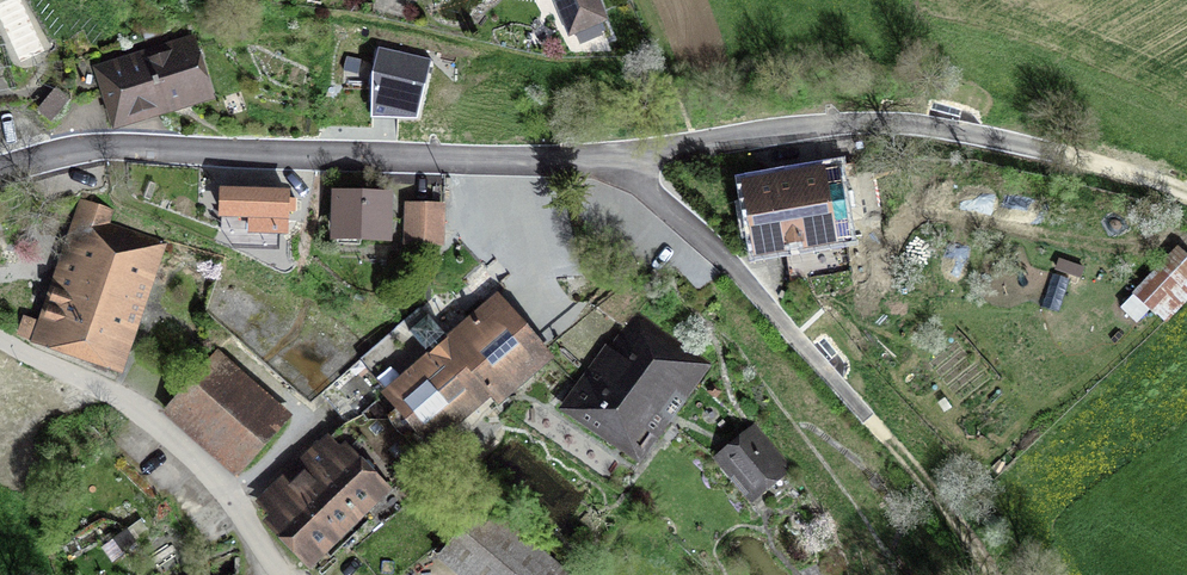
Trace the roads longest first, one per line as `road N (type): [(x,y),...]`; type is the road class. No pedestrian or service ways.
road 1 (residential): [(0,170),(105,147),(563,161),(907,120)]
road 2 (track): [(563,161),(631,178),(694,231),(952,518),(987,574)]
road 3 (track): [(907,120),(1052,152),(1186,197)]

